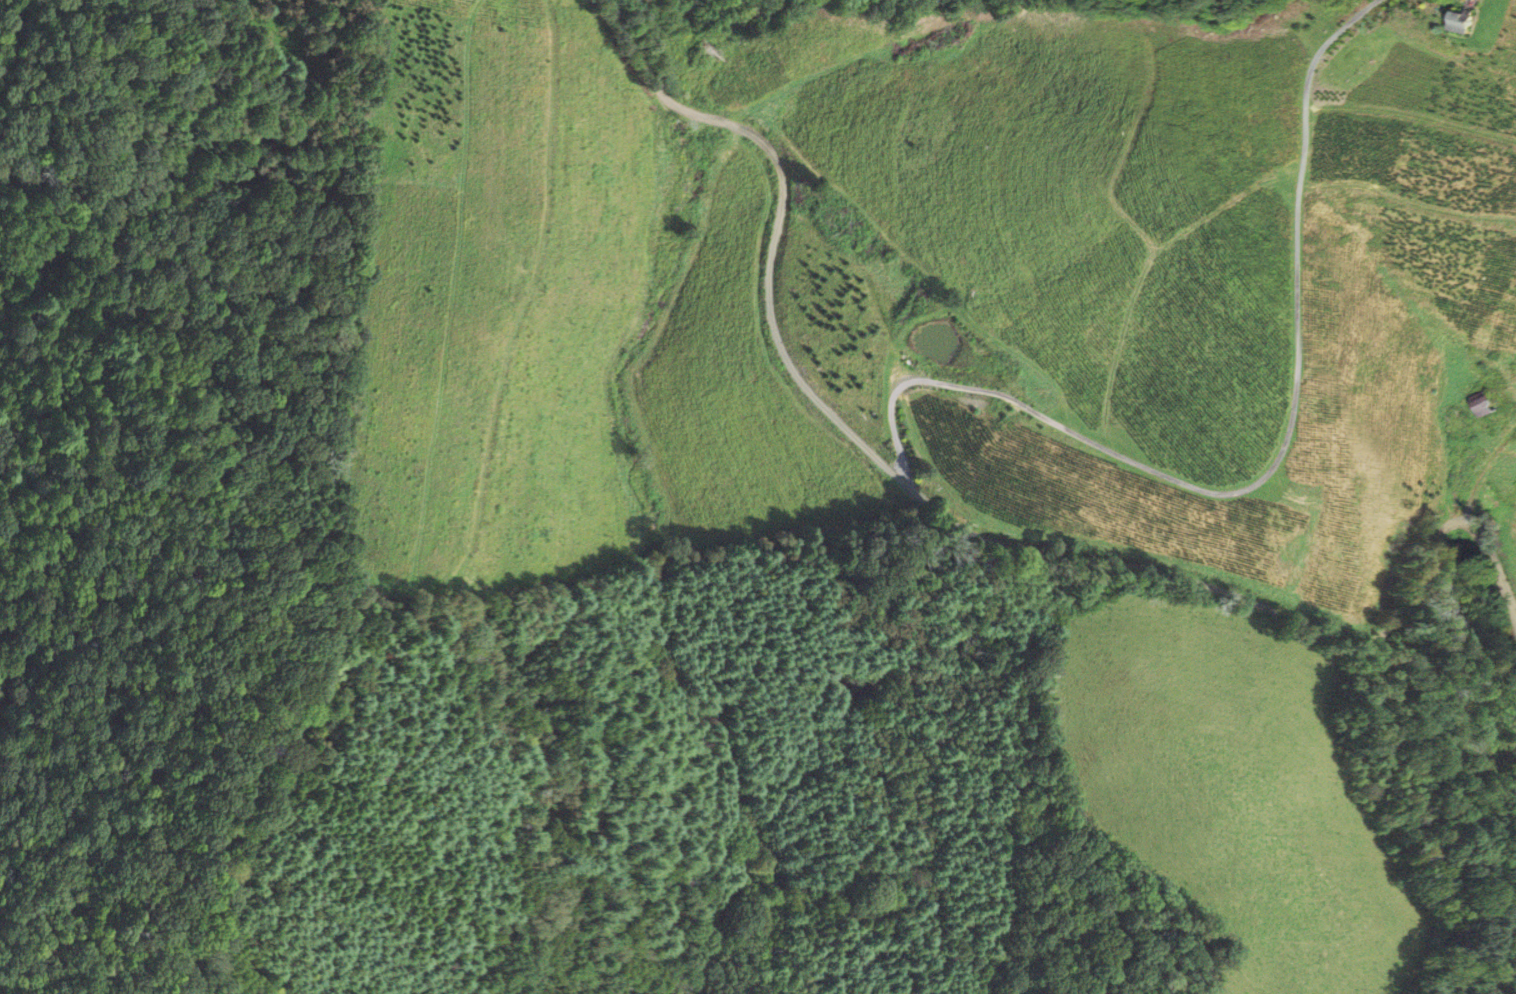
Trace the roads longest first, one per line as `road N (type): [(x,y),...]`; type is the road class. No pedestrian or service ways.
road 1 (residential): [(597,0),(663,96),(682,111),(743,128),(773,152),(784,189),(772,297),(786,358),(868,458),(958,521),(992,540),(1190,579),(1348,640),(1385,628),(1437,534),(1448,522),(1466,521),(1515,610)]

